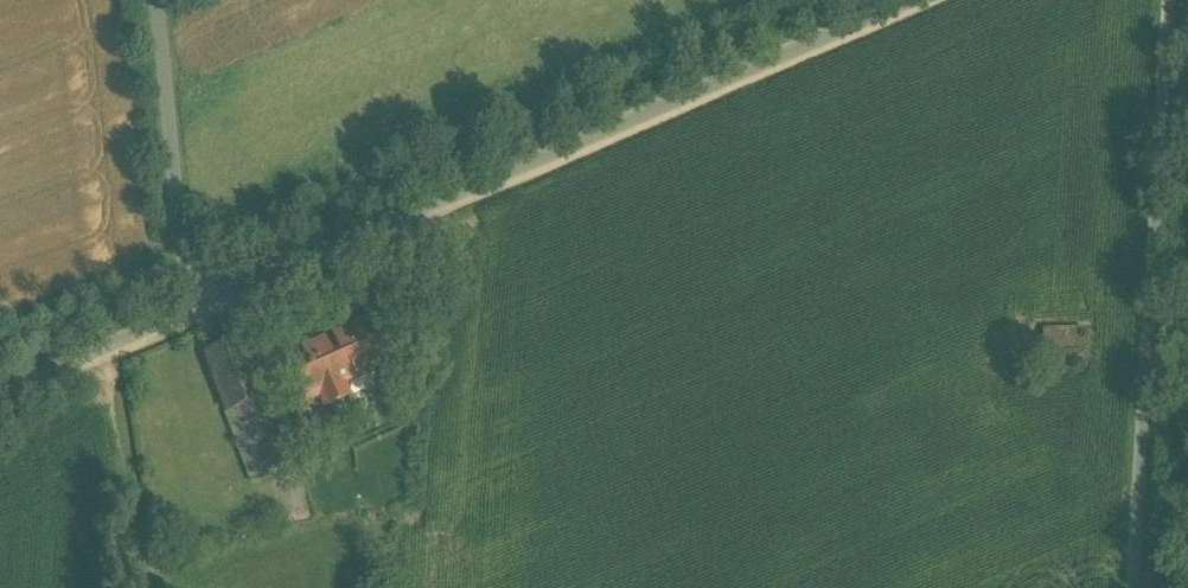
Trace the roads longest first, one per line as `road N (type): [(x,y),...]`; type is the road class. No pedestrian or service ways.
road 1 (residential): [(888,0),(174,298)]
road 2 (unclassified): [(1131,587),(1162,0)]
road 3 (residential): [(174,298),(144,0)]
road 4 (residential): [(174,298),(0,375)]

